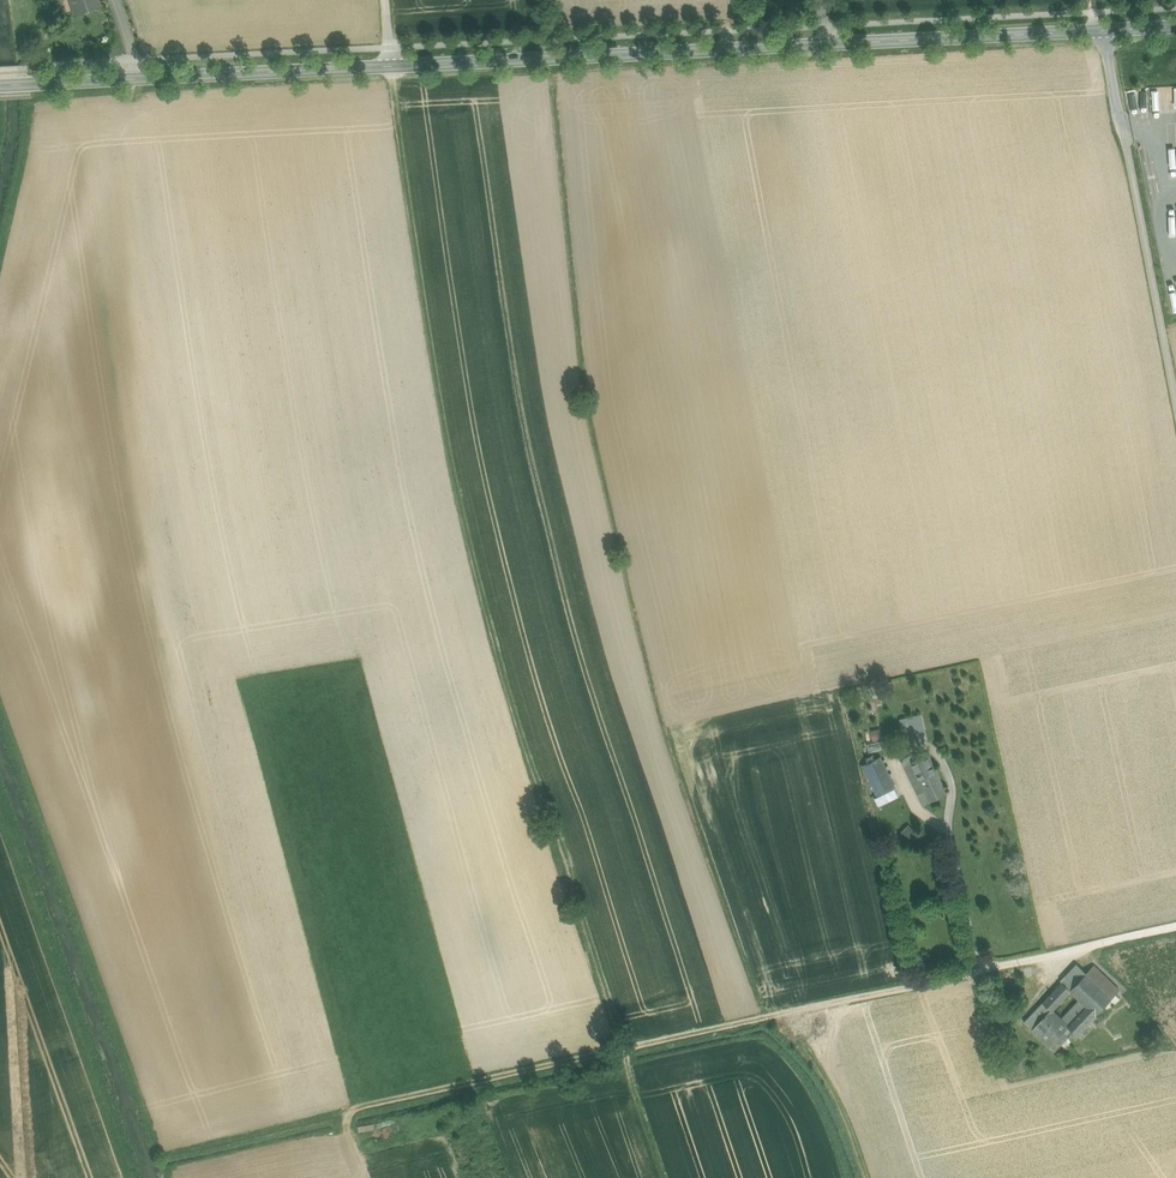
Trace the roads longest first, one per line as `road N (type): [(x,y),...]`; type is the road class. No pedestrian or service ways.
road 1 (track): [(385,0),(437,384),(489,626),(668,1177)]
road 2 (tertiary): [(0,86),(1102,30)]
road 3 (track): [(356,1109),(1001,967)]
road 4 (unclassified): [(1175,401),(1102,30)]
road 5 (track): [(947,831),(947,772),(930,744),(920,743),(904,749),(898,767),(926,816)]
road 6 (track): [(926,816),(947,831),(973,949),(1001,967)]
road 7 (track): [(1001,967),(1175,927)]

